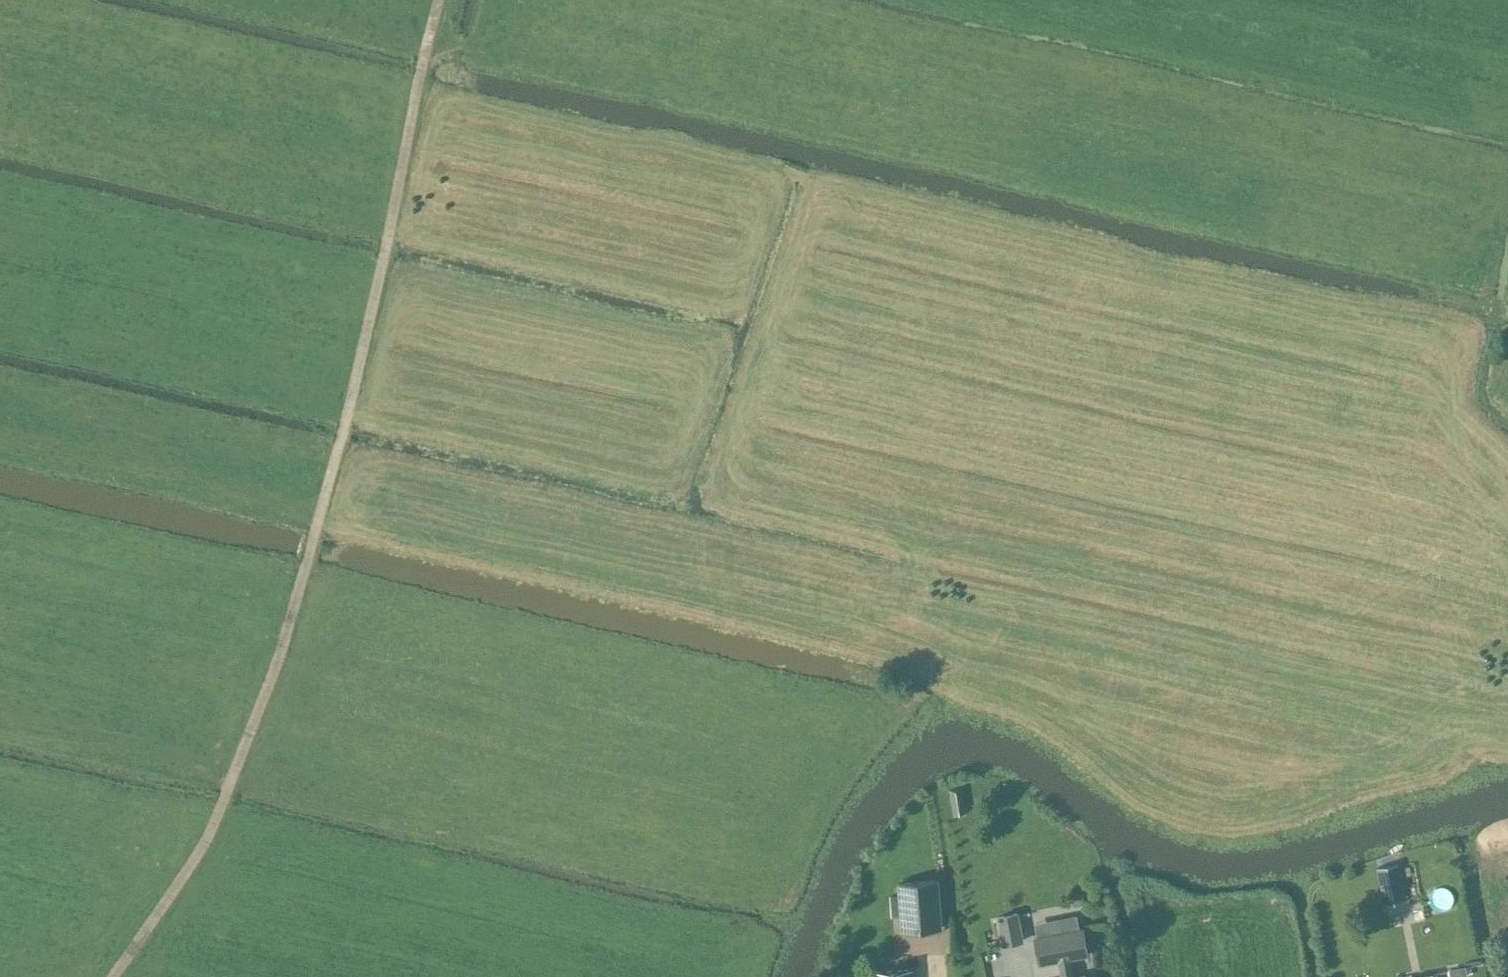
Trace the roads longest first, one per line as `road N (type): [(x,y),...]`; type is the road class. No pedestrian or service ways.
road 1 (track): [(112,976),(177,885),(234,778),(288,638),(388,241),(436,0)]

